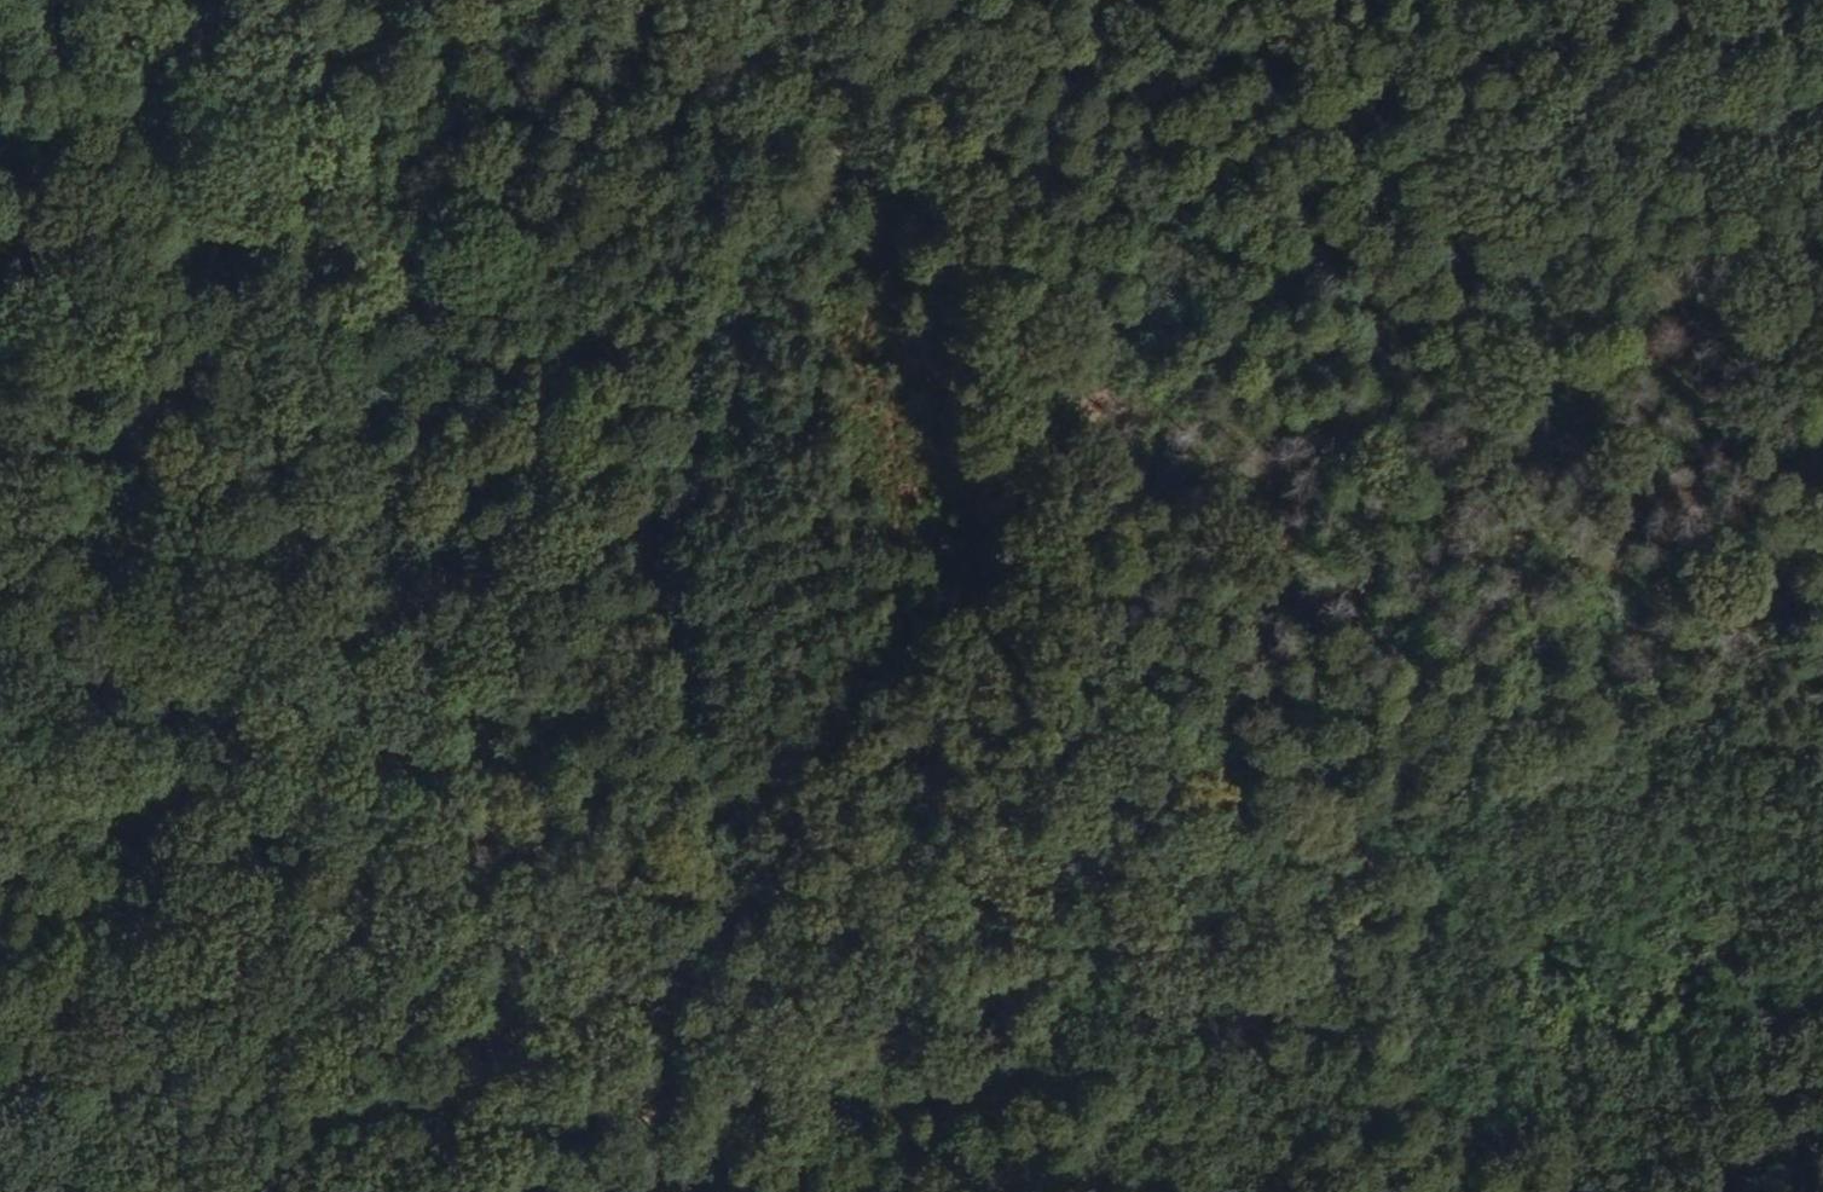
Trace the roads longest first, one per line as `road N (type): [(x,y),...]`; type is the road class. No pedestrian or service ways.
road 1 (track): [(498,1191),(243,0)]

